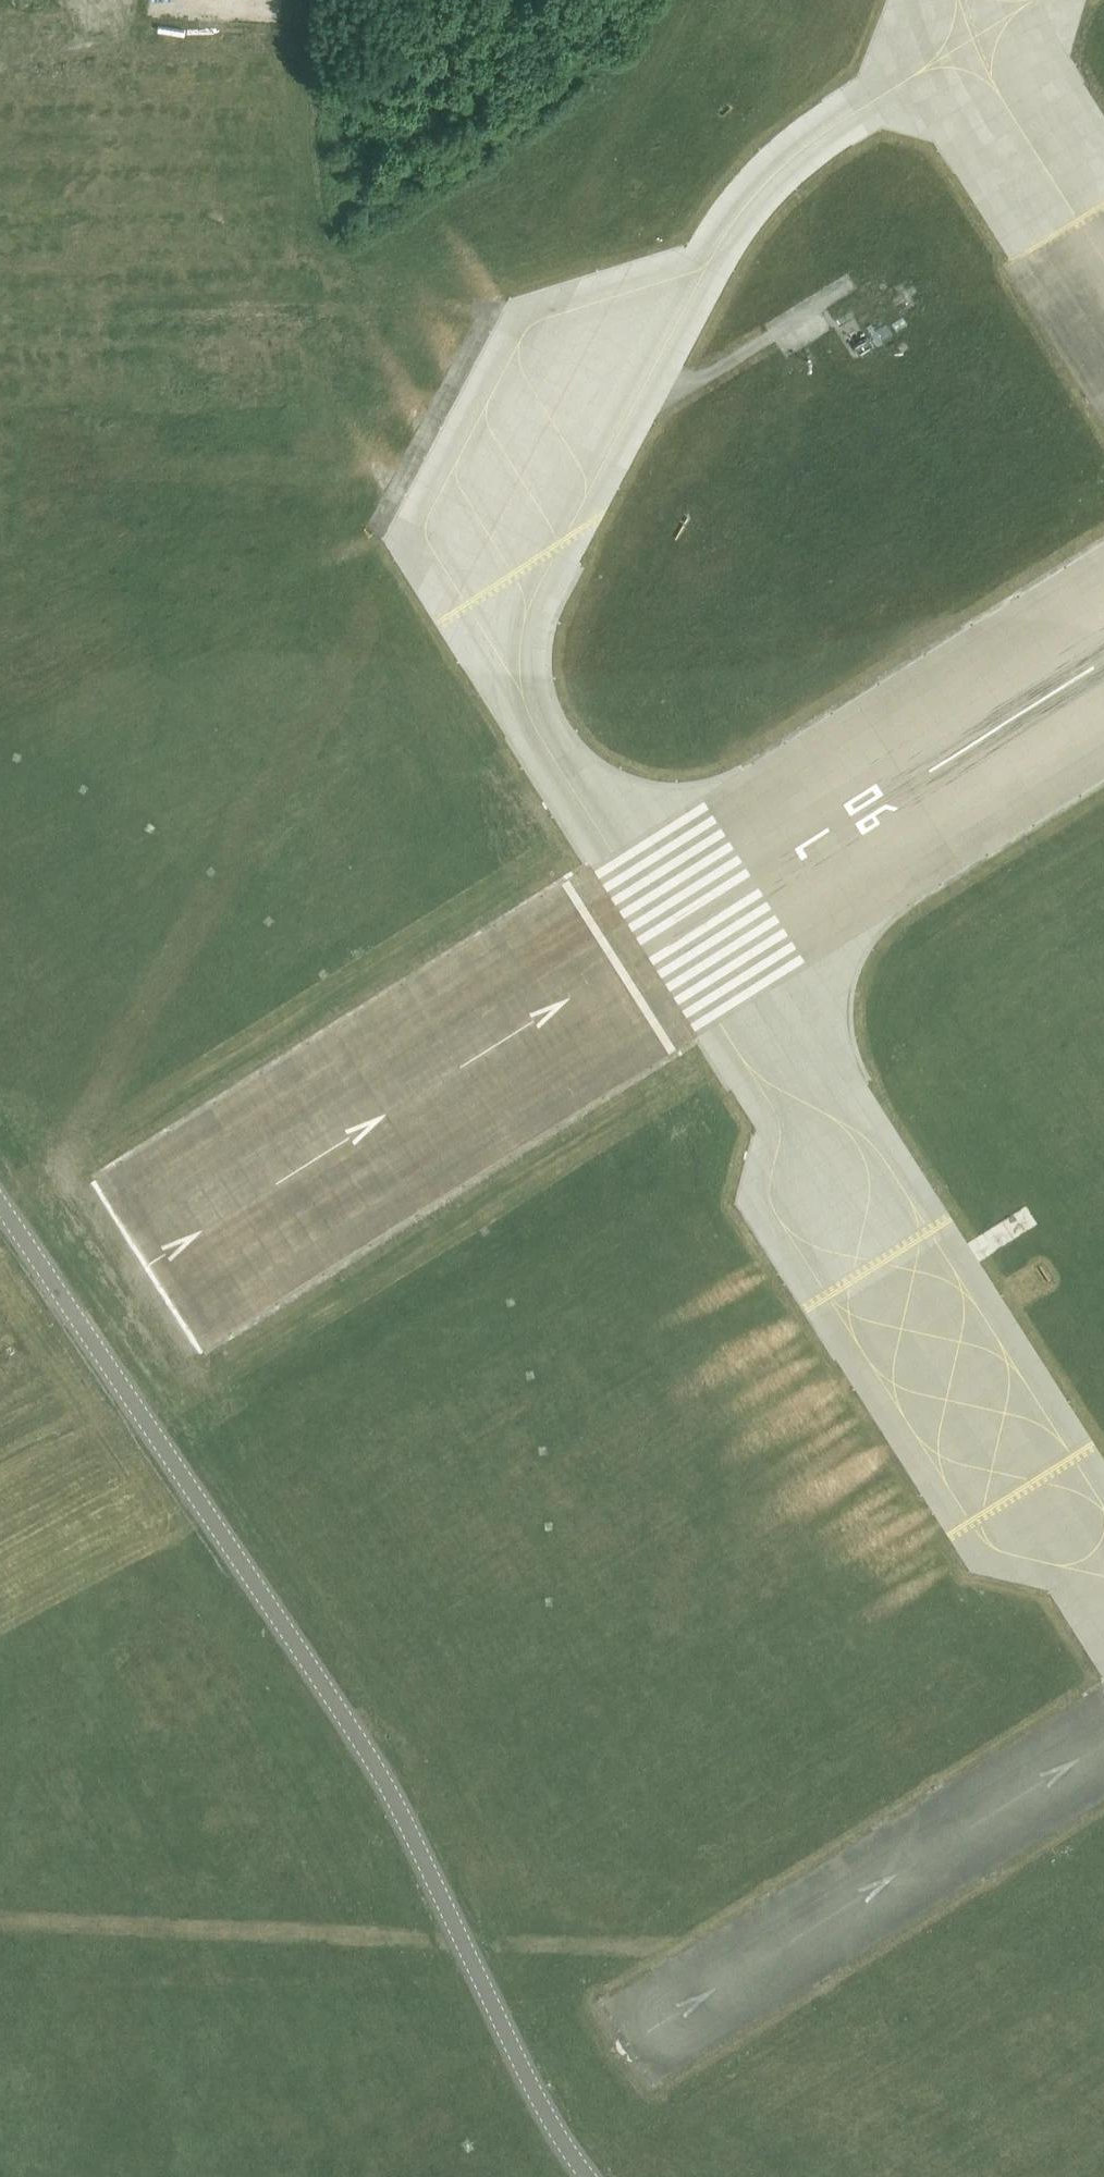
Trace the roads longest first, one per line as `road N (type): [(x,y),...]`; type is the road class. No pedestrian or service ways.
road 1 (track): [(642,393),(691,383),(844,288)]

